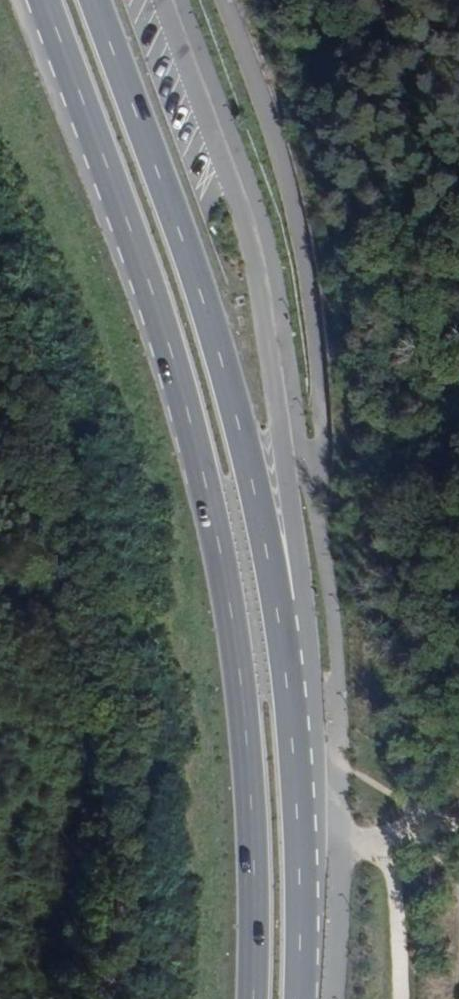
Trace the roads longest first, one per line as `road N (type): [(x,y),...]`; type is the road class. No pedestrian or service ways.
road 1 (primary): [(45,0),(150,287),(222,558),(246,740),(255,998)]
road 2 (primary): [(300,998),(293,741),(256,491),(223,366),(94,0)]
road 3 (track): [(398,830),(401,998)]

